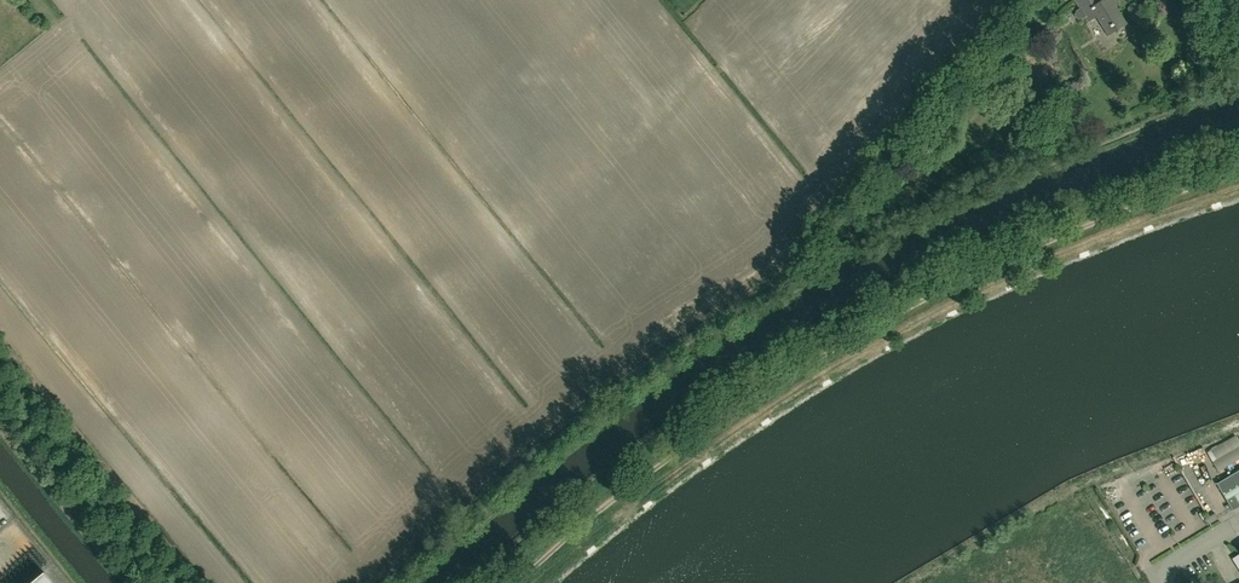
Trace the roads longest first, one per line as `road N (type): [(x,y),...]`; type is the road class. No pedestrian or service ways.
road 1 (track): [(1238,172),(1062,235),(870,328),(671,456),(515,582)]

